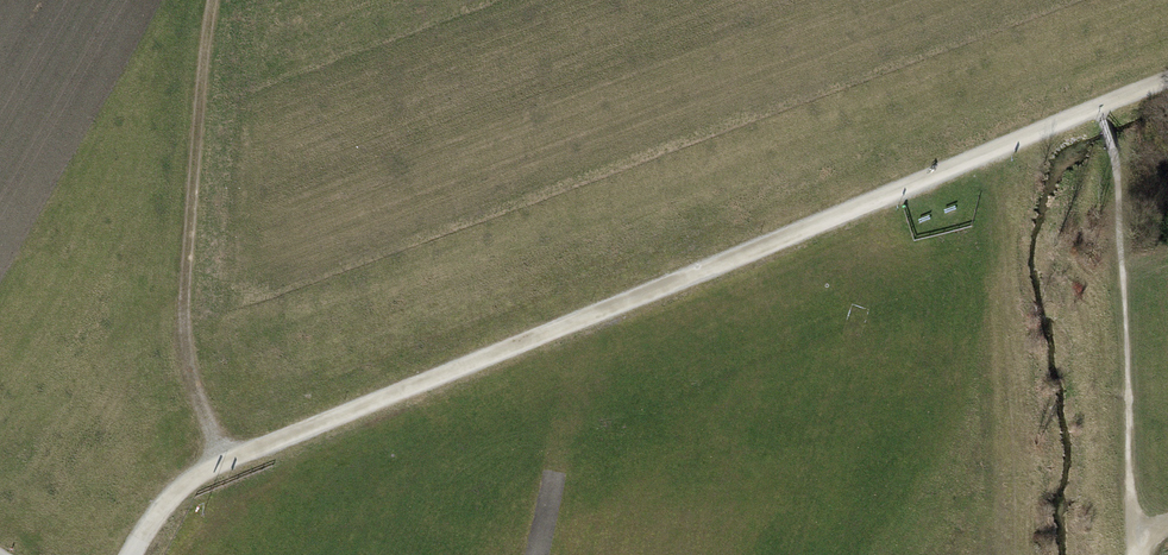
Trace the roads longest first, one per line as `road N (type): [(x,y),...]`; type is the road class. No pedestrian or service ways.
road 1 (track): [(223,463),(1098,107)]
road 2 (track): [(223,463),(184,339),(213,0)]
road 3 (track): [(1129,407),(1136,554)]
road 4 (track): [(131,554),(168,499),(223,463)]

